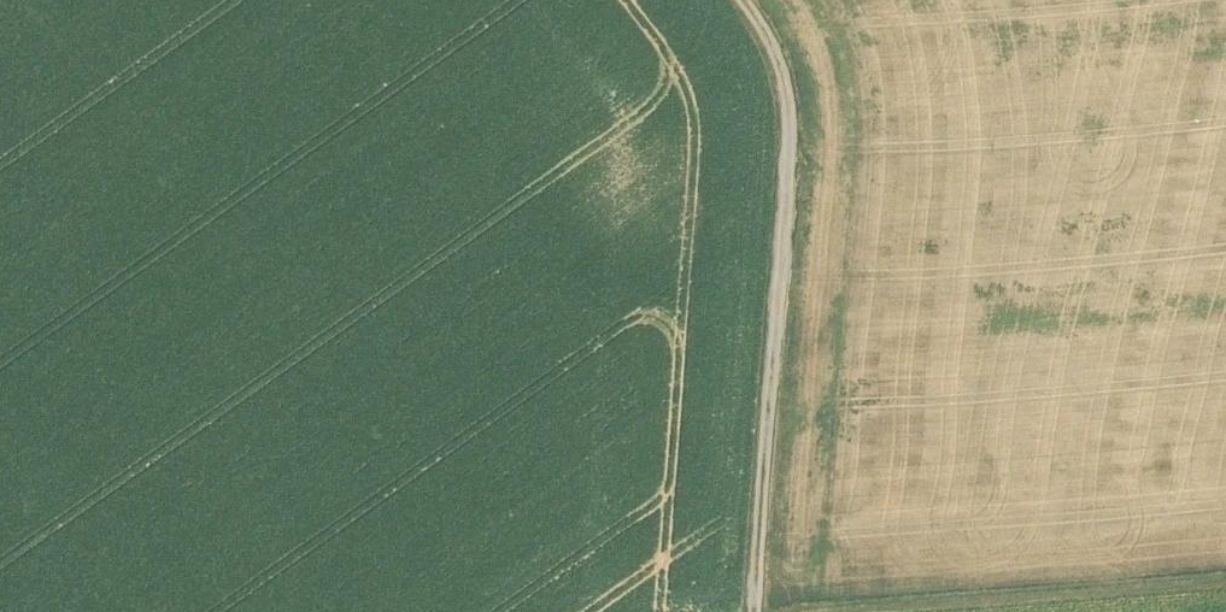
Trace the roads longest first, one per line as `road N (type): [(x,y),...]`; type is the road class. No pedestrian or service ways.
road 1 (track): [(738,0),(781,64),(789,109),(756,611)]
road 2 (track): [(1225,579),(834,611)]

